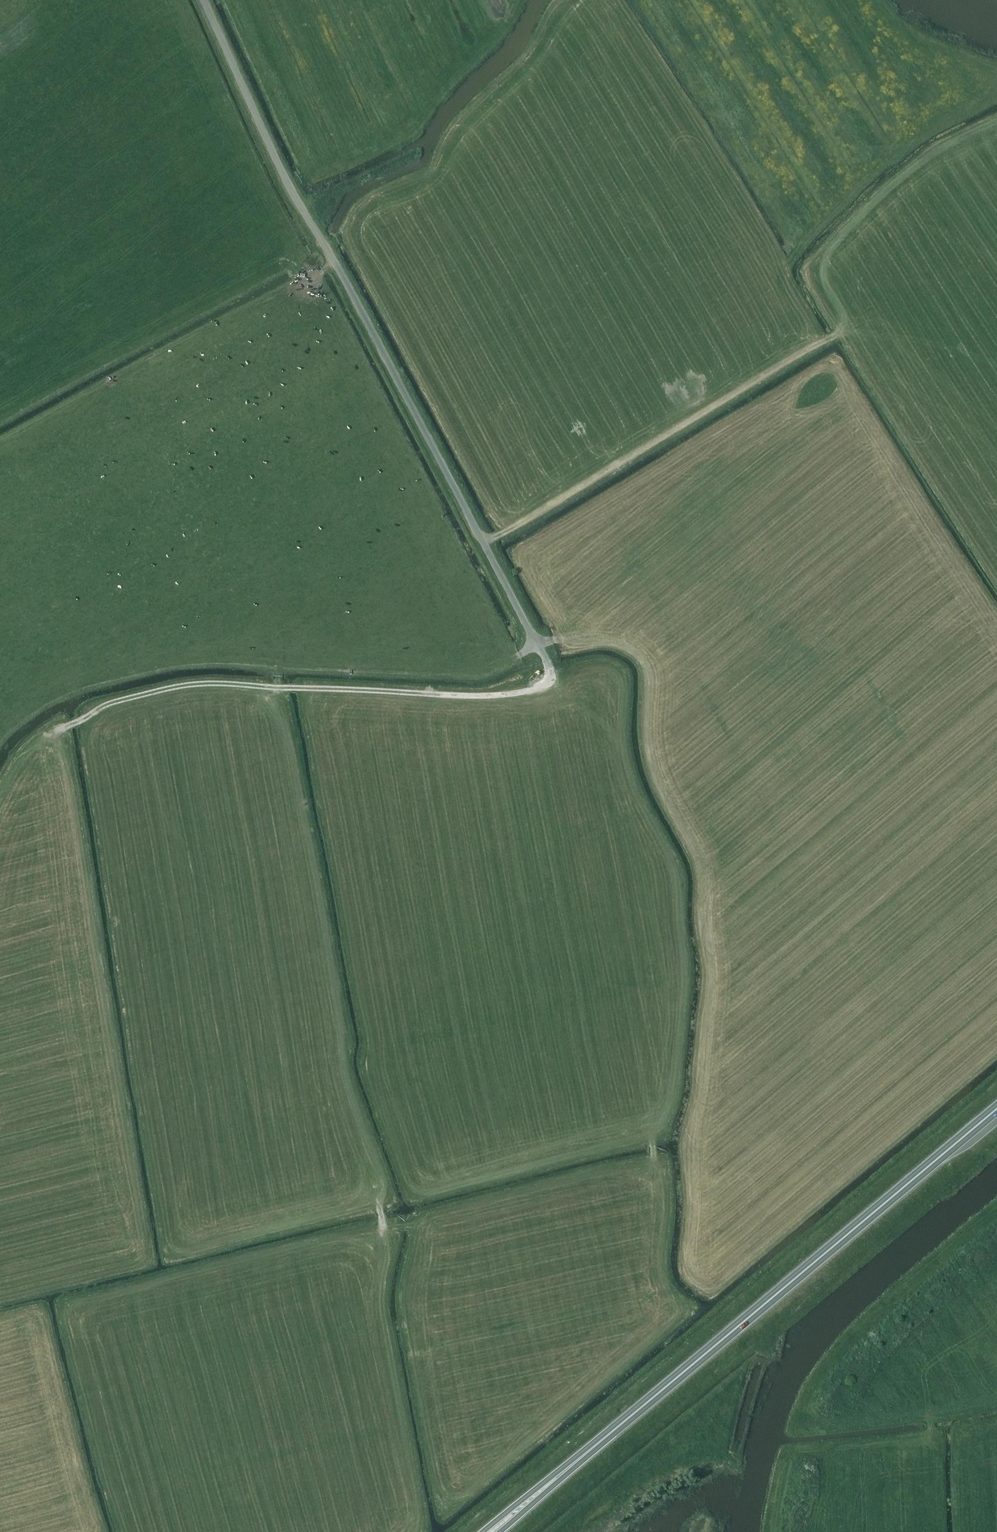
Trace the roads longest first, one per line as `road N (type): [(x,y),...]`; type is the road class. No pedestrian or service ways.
road 1 (unclassified): [(542,653),(203,0)]
road 2 (trunk): [(556,1478),(996,1108)]

